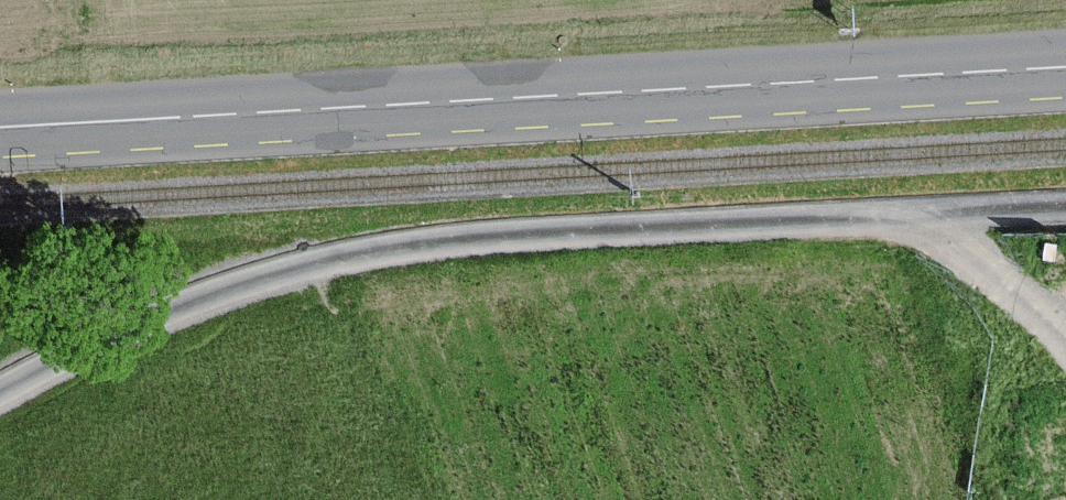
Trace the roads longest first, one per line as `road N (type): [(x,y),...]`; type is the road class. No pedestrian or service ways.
road 1 (secondary): [(0,132),(1065,72)]
road 2 (residential): [(0,385),(187,296),(335,252),(581,228),(923,212)]
road 3 (residential): [(923,212),(1007,277),(1065,341)]
road 4 (residential): [(923,212),(1065,205)]

